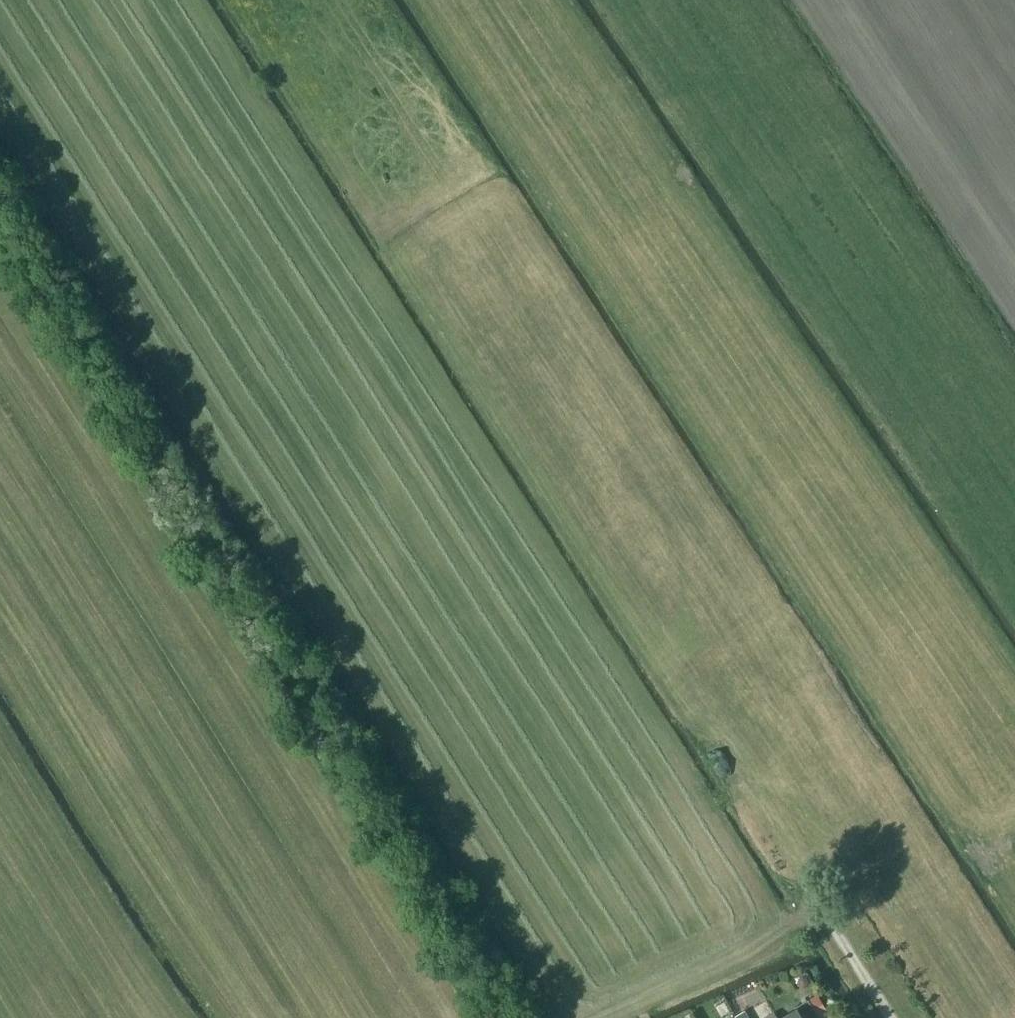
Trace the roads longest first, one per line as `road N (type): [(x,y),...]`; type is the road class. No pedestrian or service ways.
road 1 (track): [(889,1017),(819,907)]

